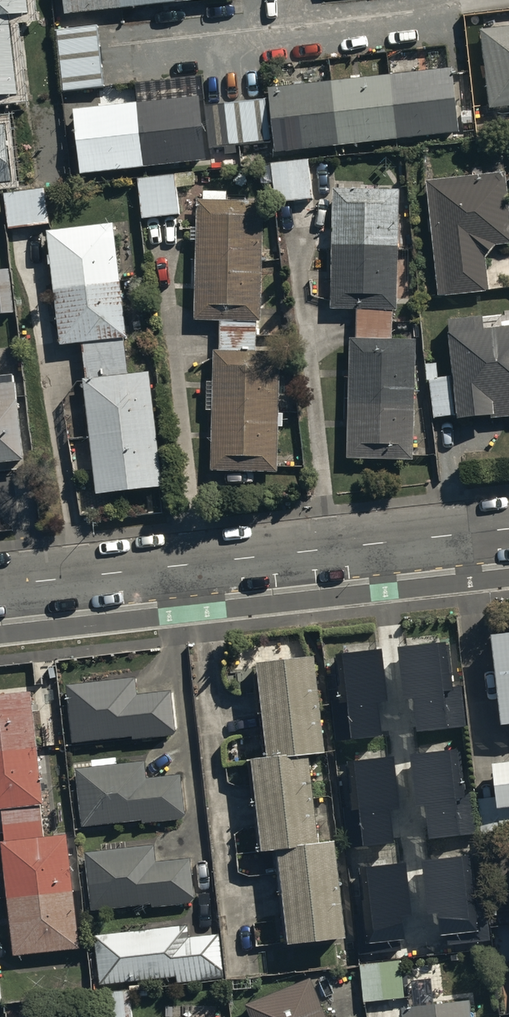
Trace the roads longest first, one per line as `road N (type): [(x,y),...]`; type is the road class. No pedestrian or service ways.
road 1 (residential): [(0,586),(508,529)]

